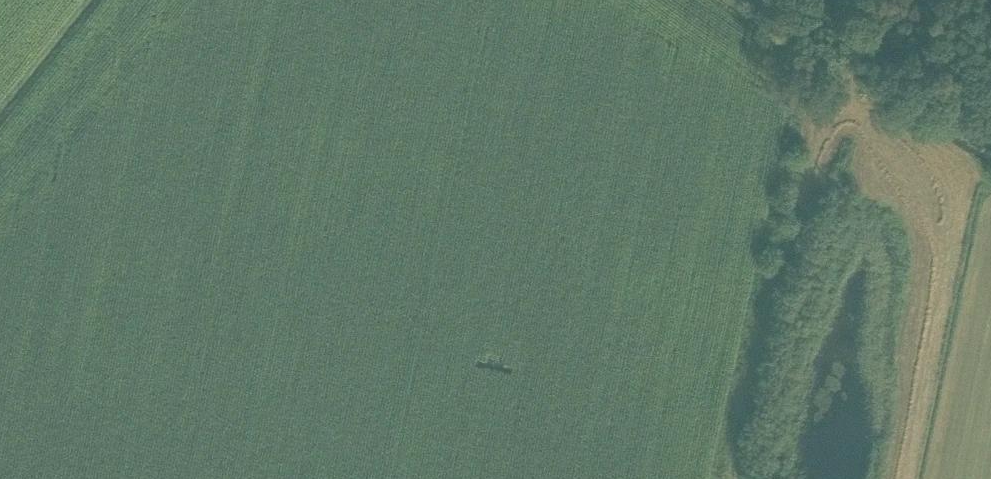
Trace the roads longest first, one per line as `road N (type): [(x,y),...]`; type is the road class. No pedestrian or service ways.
road 1 (track): [(789,0),(990,135)]

